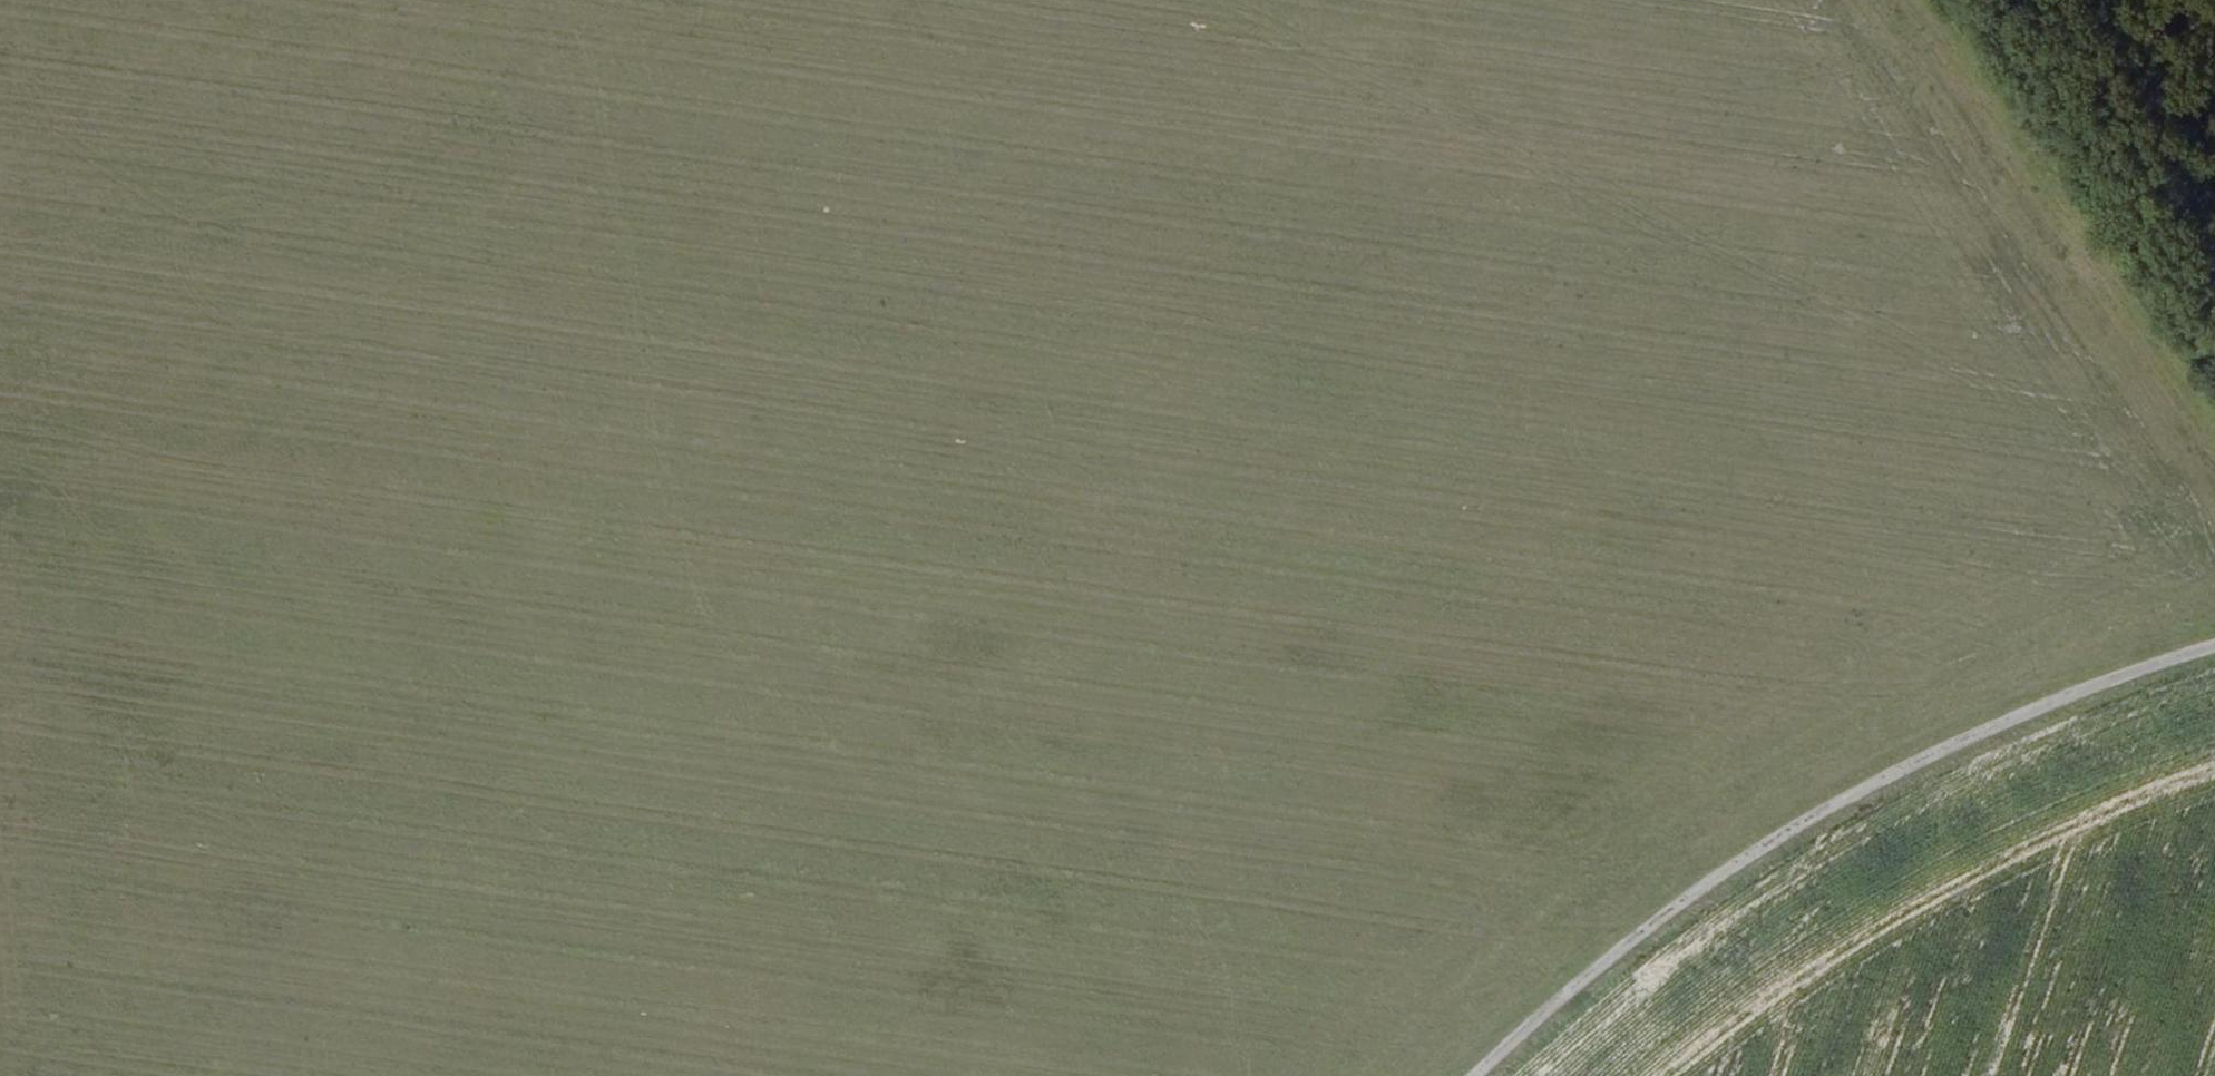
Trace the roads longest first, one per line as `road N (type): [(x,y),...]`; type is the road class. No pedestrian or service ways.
road 1 (track): [(1472,1075),(1706,885),(1825,811),(1961,743)]
road 2 (unclassified): [(1961,743),(2214,648)]

